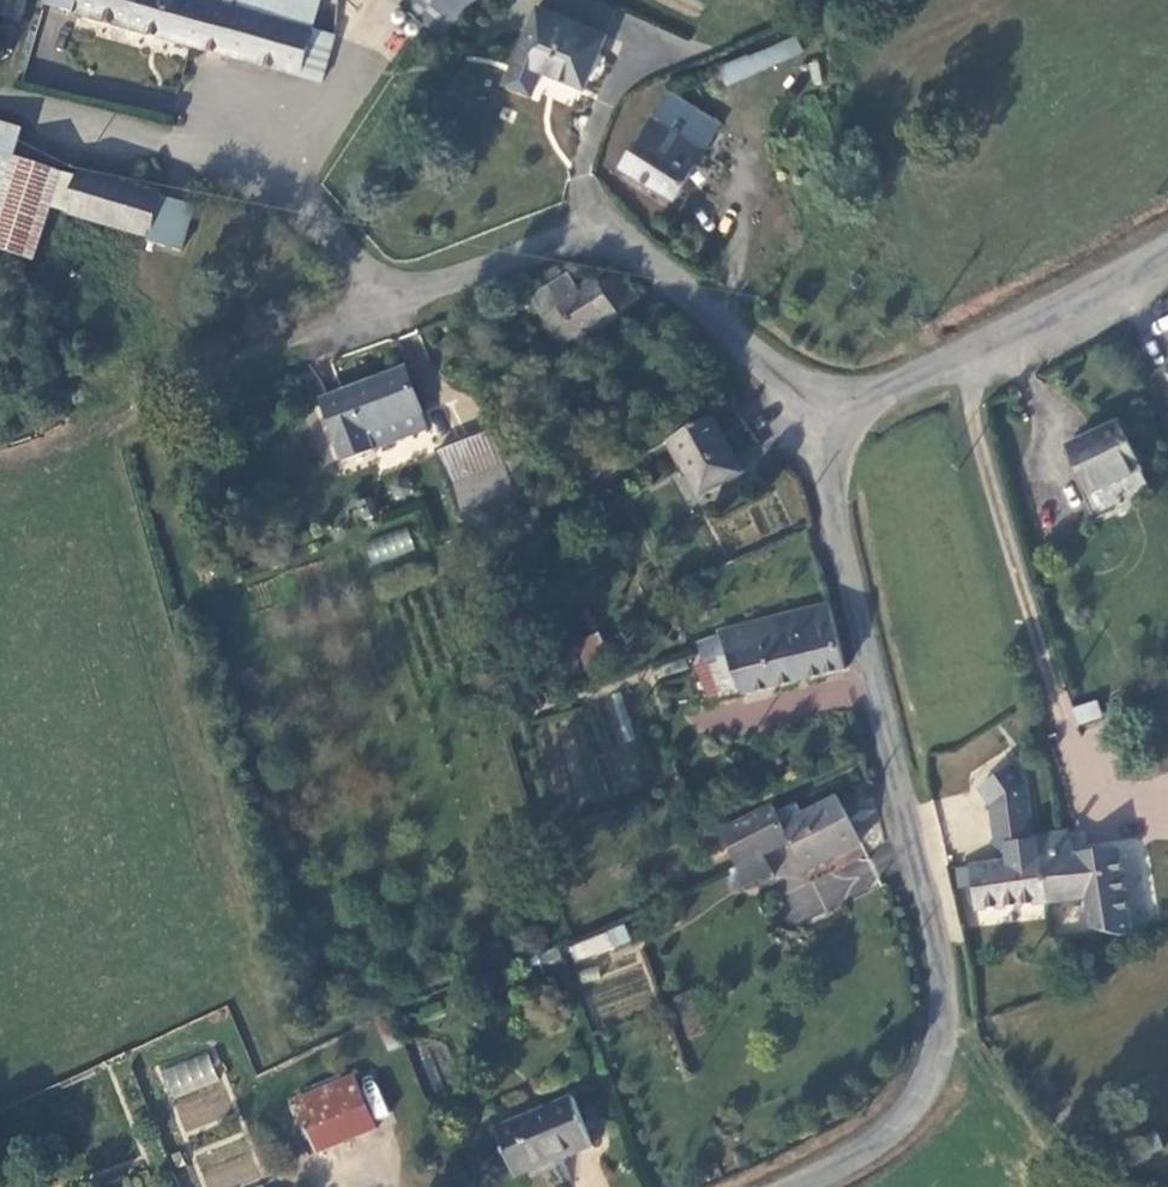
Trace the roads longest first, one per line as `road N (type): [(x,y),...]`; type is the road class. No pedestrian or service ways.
road 1 (unclassified): [(796,1186),(883,1134),(929,1070),(942,1001),(937,923),(830,512),(826,425)]
road 2 (unclassified): [(826,425),(689,287),(640,246),(603,236),(564,239),(380,299),(210,366),(118,420)]
road 3 (unclassified): [(826,425),(1167,252)]

